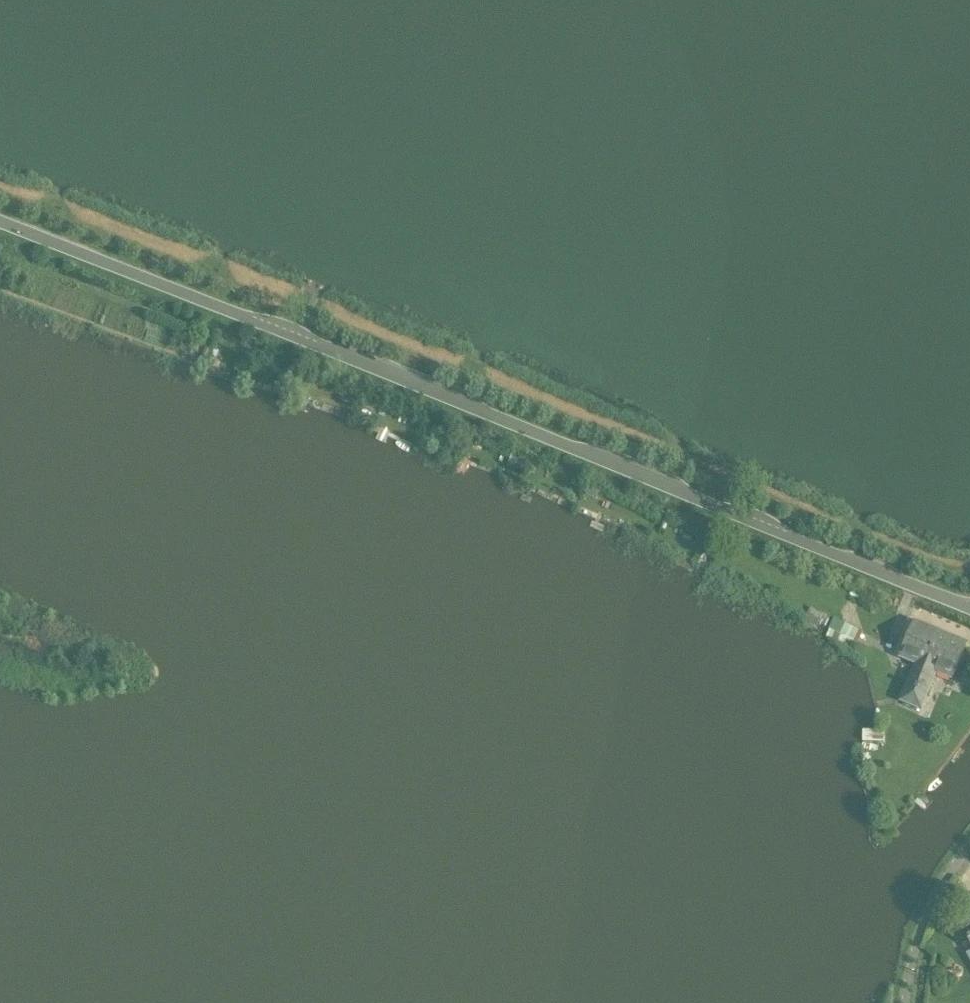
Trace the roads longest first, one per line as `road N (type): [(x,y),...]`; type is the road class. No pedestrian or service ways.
road 1 (tertiary): [(0,222),(969,607)]
road 2 (residential): [(969,843),(932,904),(907,1002)]

